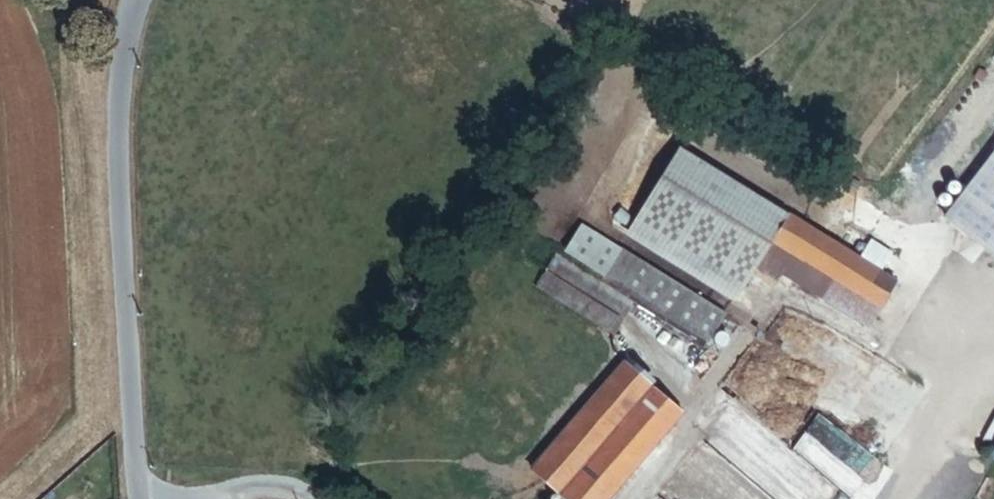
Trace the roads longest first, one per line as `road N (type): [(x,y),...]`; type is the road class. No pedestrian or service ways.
road 1 (unclassified): [(140,498),(116,105),(136,0)]

